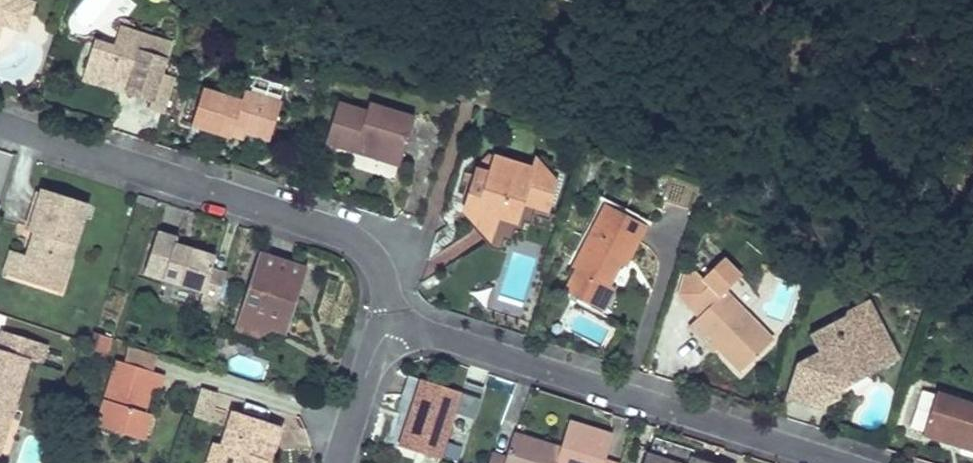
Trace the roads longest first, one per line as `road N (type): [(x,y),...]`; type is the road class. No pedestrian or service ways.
road 1 (residential): [(392,324),(844,462)]
road 2 (residential): [(0,125),(359,243),(384,277),(392,324)]
road 3 (residential): [(392,324),(373,353),(338,462)]

